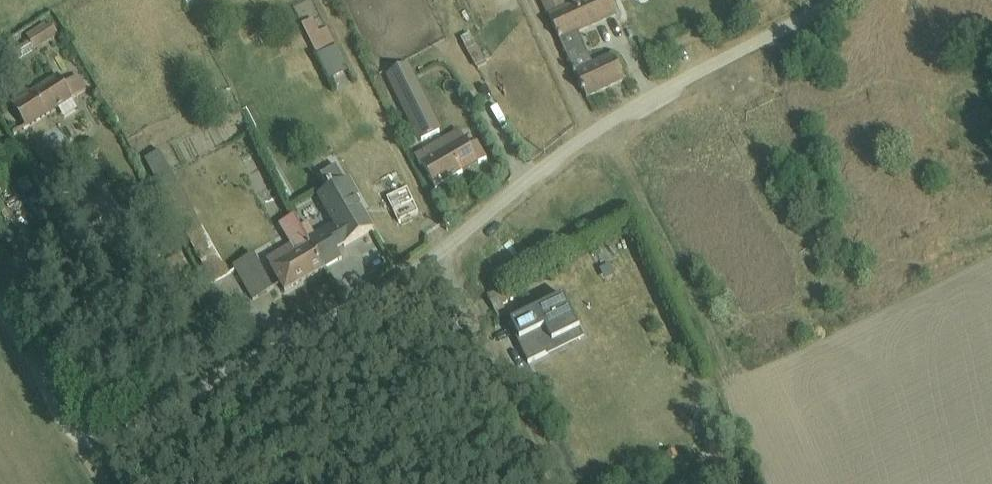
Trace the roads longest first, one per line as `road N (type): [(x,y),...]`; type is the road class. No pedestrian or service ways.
road 1 (residential): [(0,317),(70,434),(89,448),(117,445),(448,249),(591,135),(843,0)]
road 2 (track): [(448,249),(561,483)]

